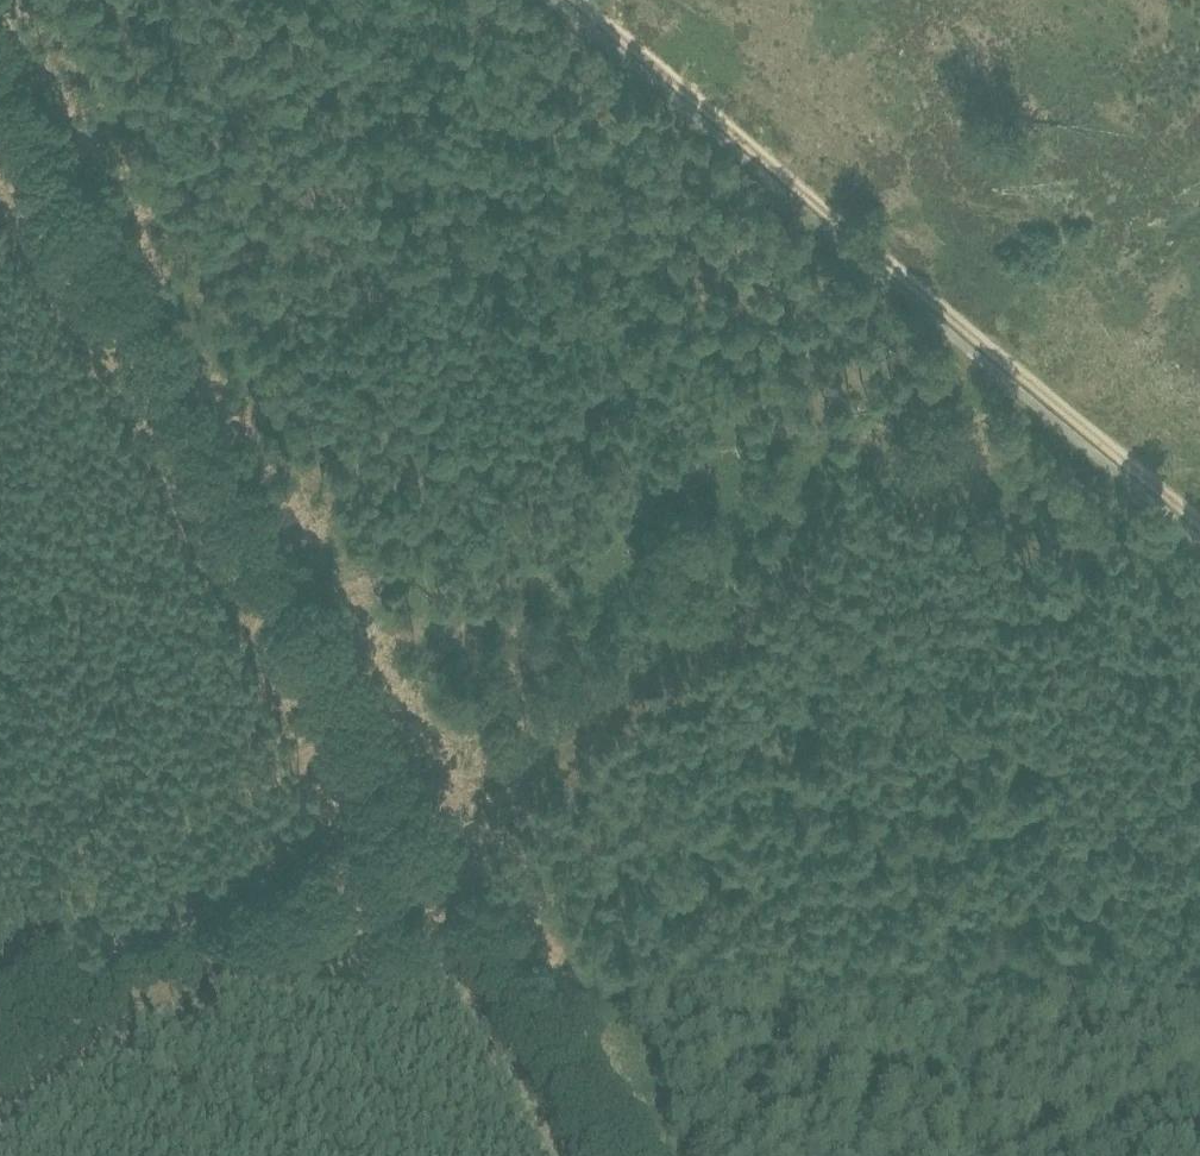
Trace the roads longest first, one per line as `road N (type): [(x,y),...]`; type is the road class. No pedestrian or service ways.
road 1 (track): [(1199,514),(584,0)]

